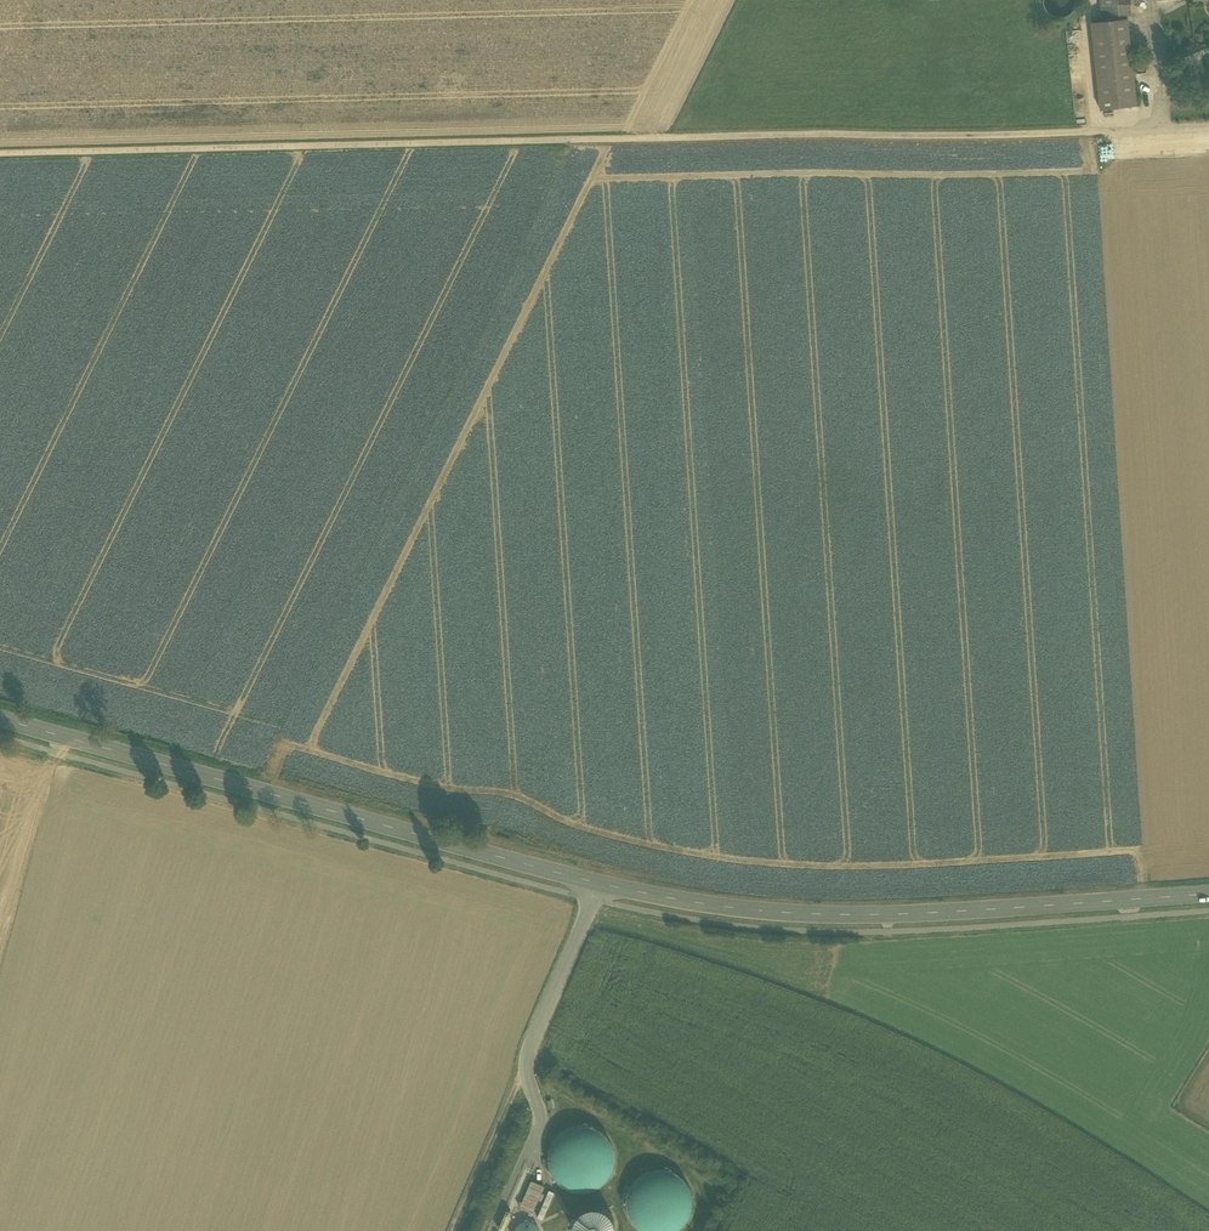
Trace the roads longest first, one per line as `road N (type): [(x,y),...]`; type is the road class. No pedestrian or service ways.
road 1 (secondary): [(0,719),(688,904),(849,914),(1208,894)]
road 2 (track): [(1208,128),(0,155)]
road 3 (track): [(454,1230),(524,1073)]

